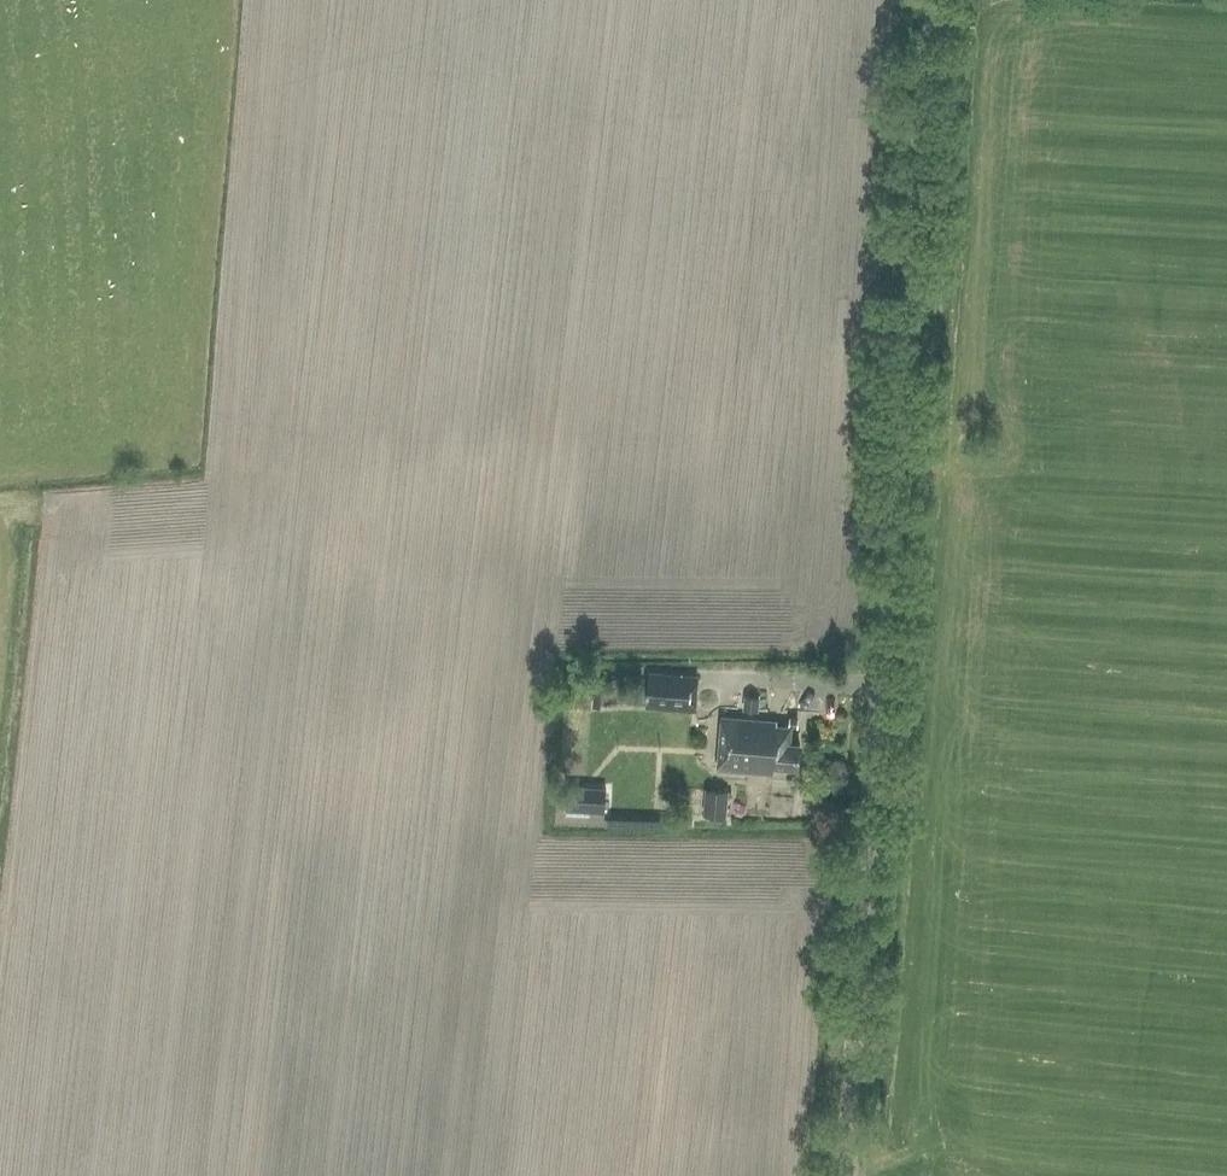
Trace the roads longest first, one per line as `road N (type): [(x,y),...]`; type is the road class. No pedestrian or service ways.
road 1 (unclassified): [(847,1175),(935,0)]

